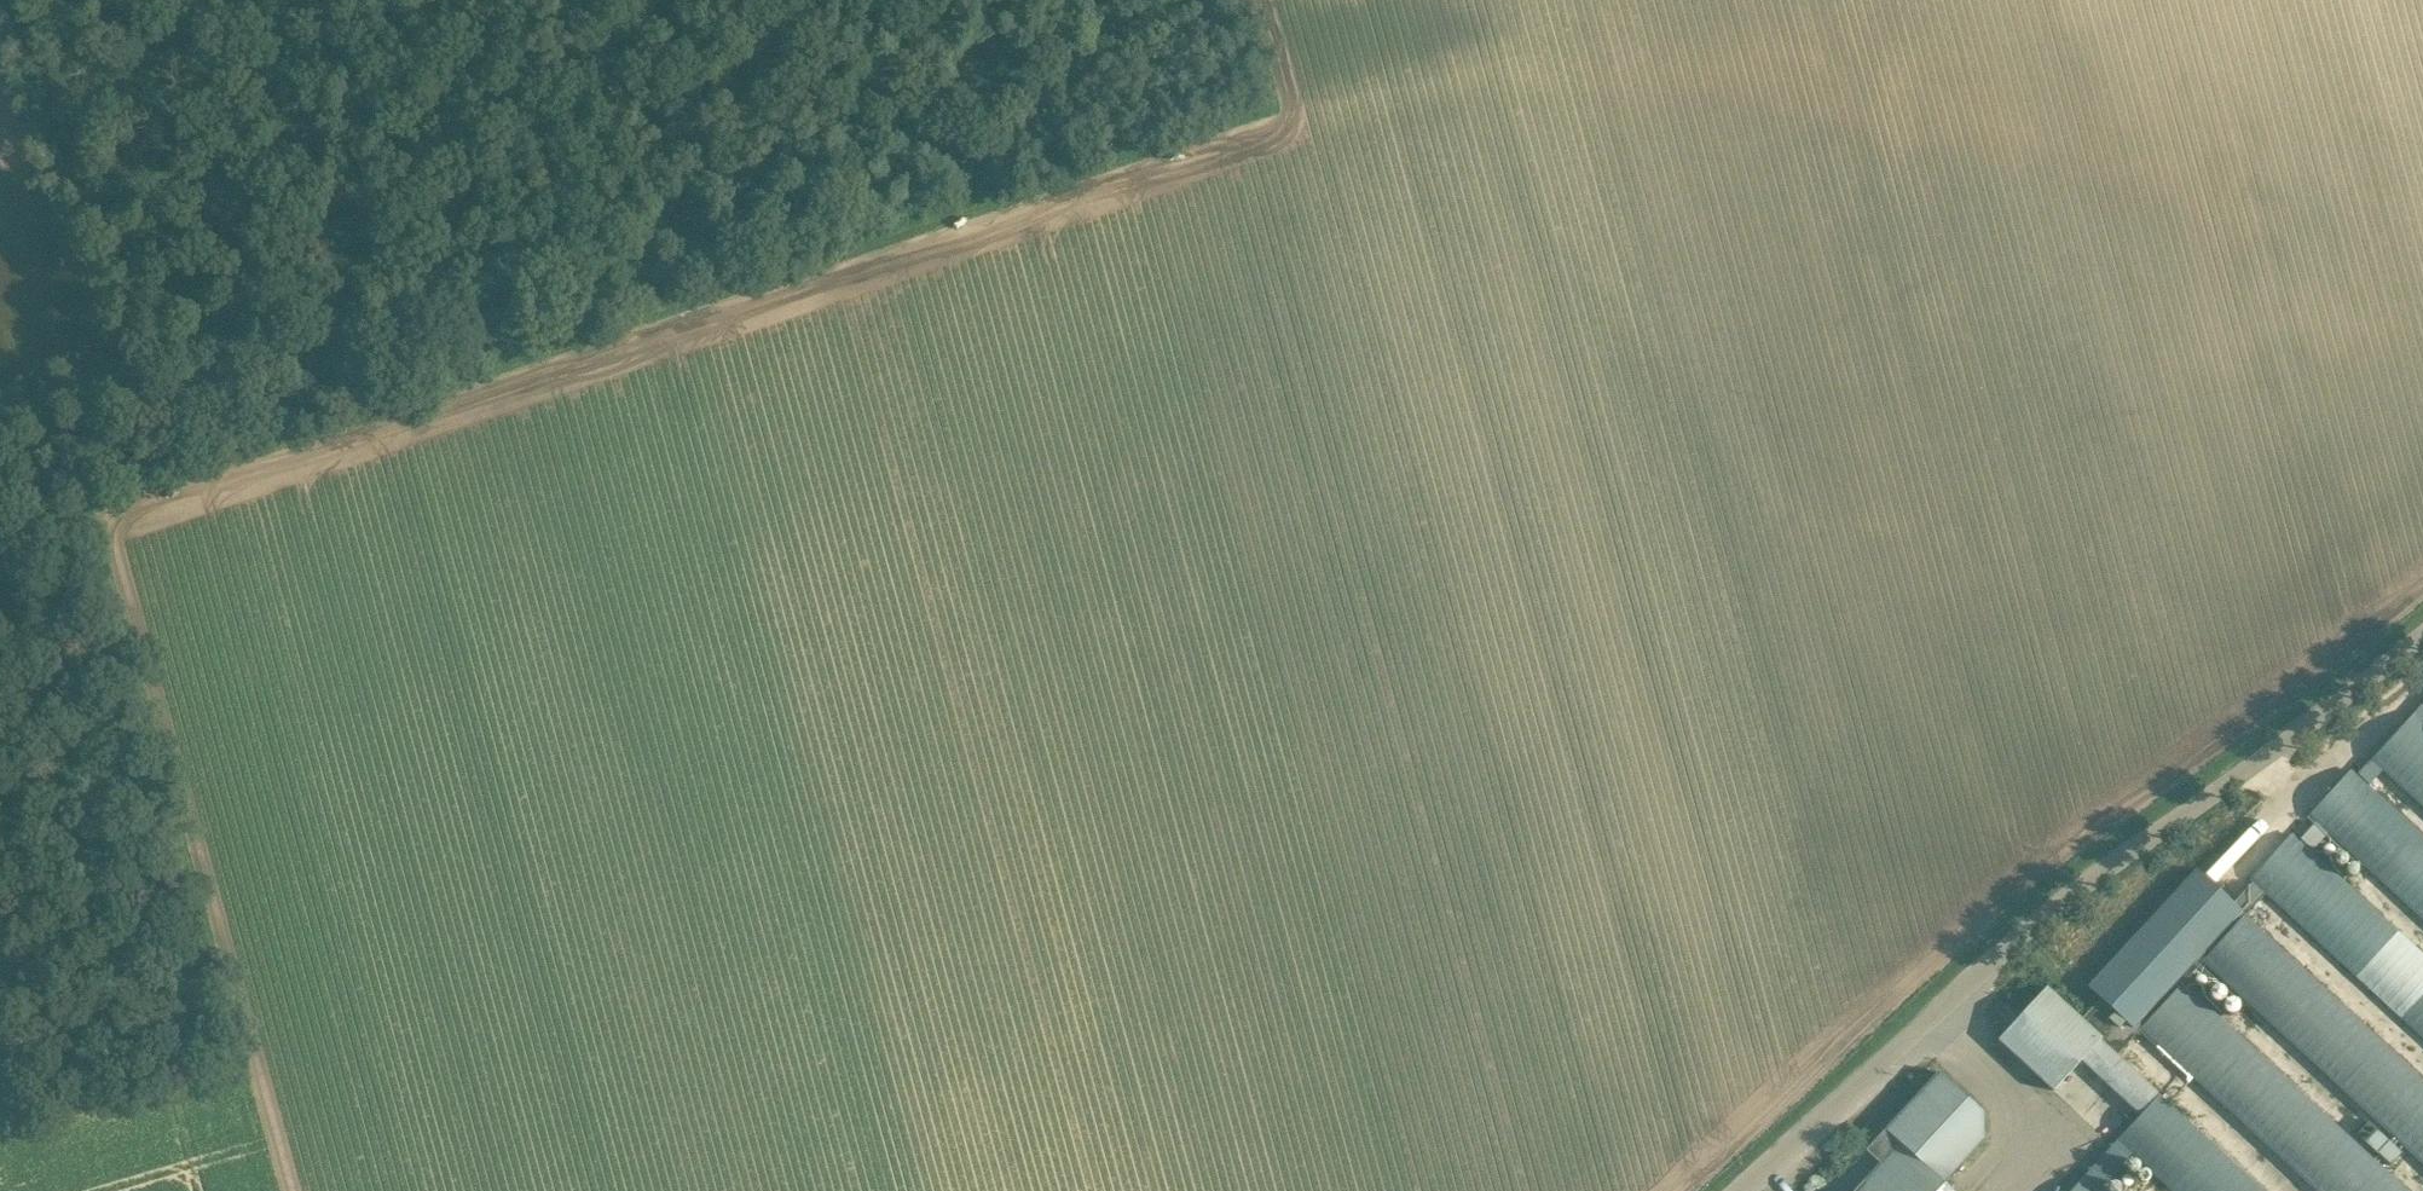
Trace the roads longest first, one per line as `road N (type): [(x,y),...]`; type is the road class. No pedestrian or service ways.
road 1 (unclassified): [(1737,1190),(2036,923),(2422,635)]

